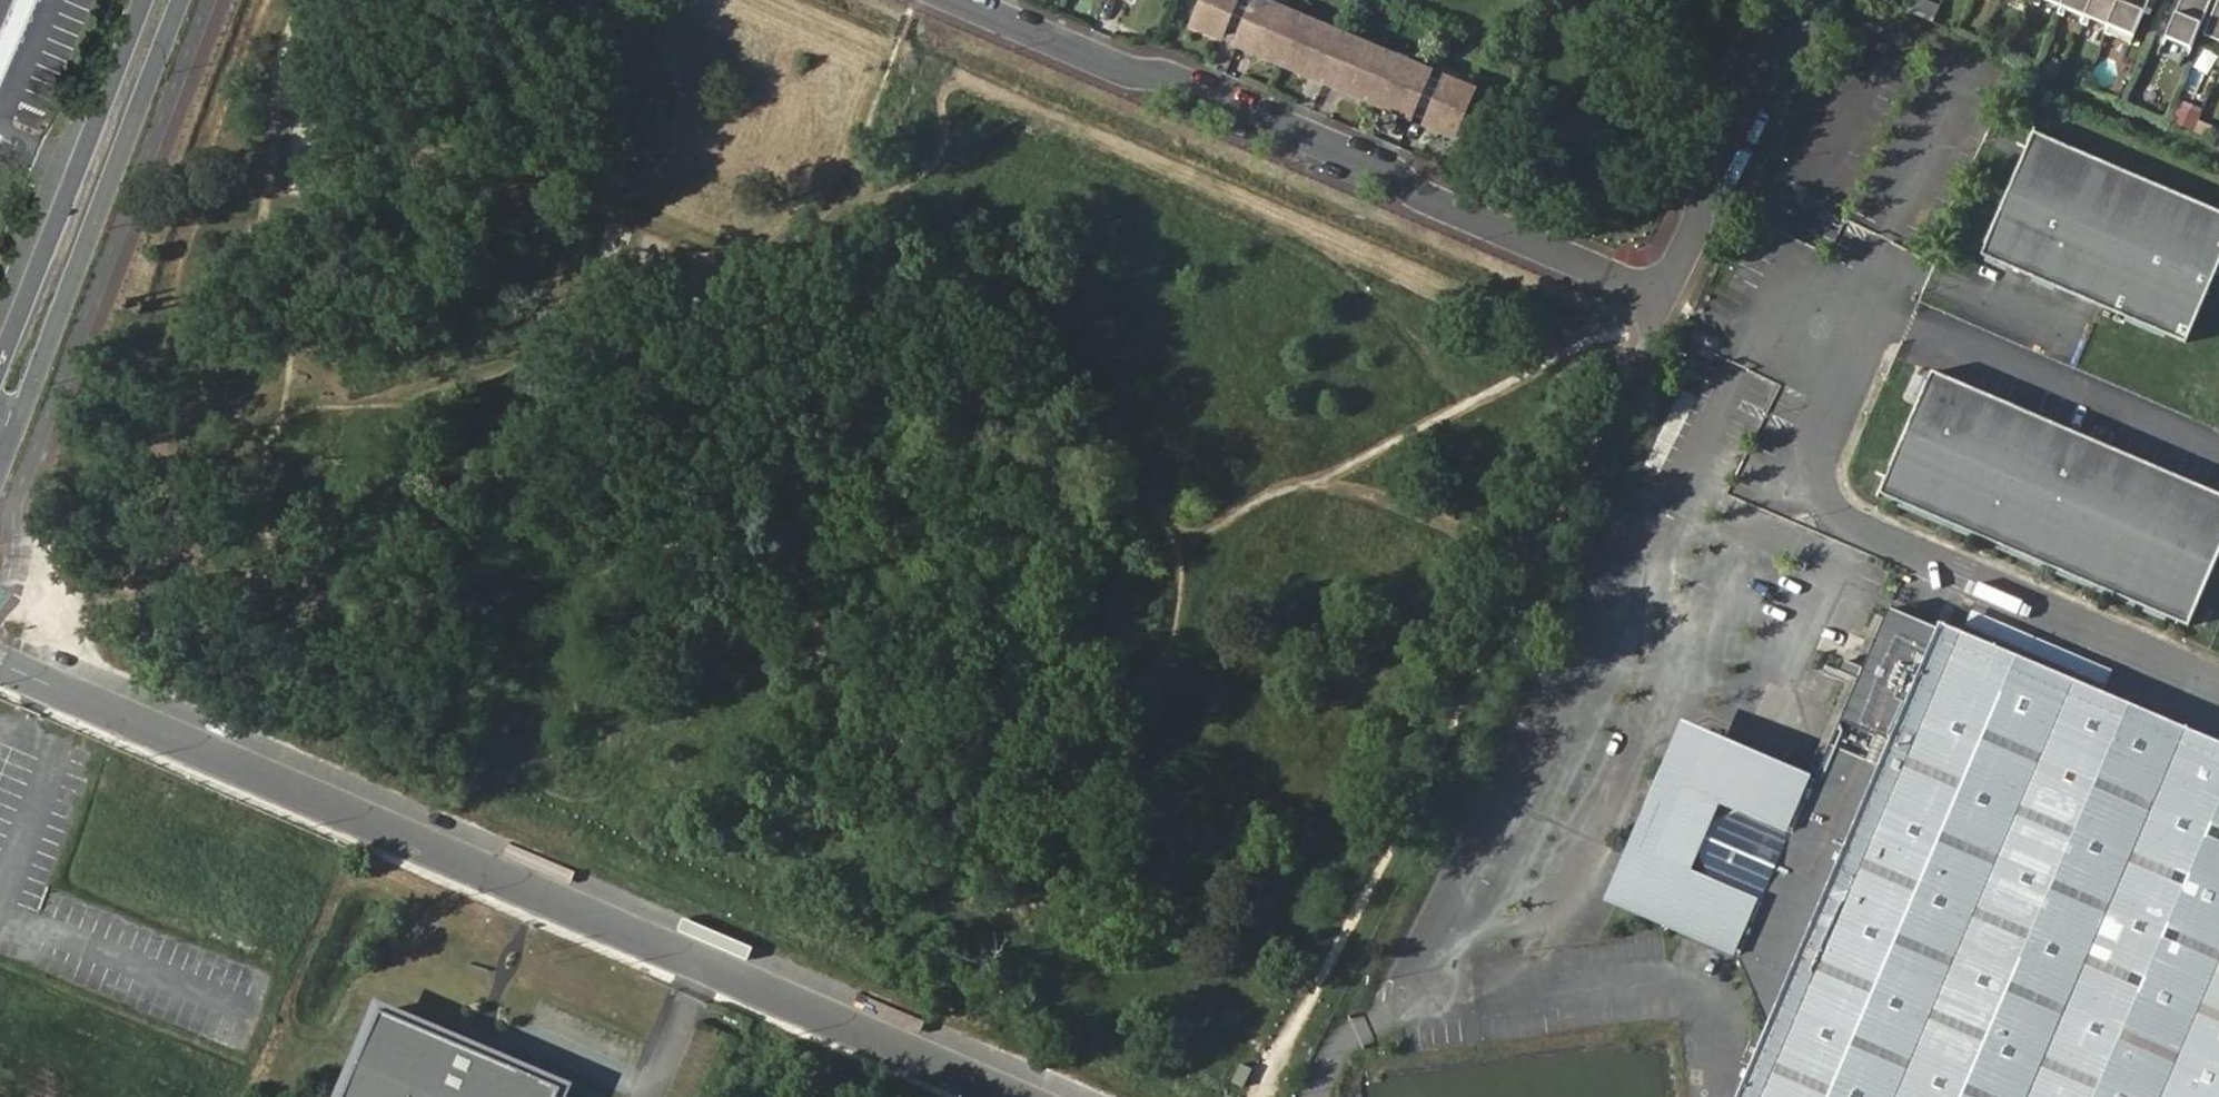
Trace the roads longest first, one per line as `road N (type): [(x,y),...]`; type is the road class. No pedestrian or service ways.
road 1 (unclassified): [(1026,1096),(0,655)]
road 2 (residential): [(961,0),(1131,73),(1166,72),(1388,167),(1419,190),(1666,301)]
road 3 (residential): [(166,0),(0,422)]
road 4 (unclassified): [(1820,0),(1666,301)]

